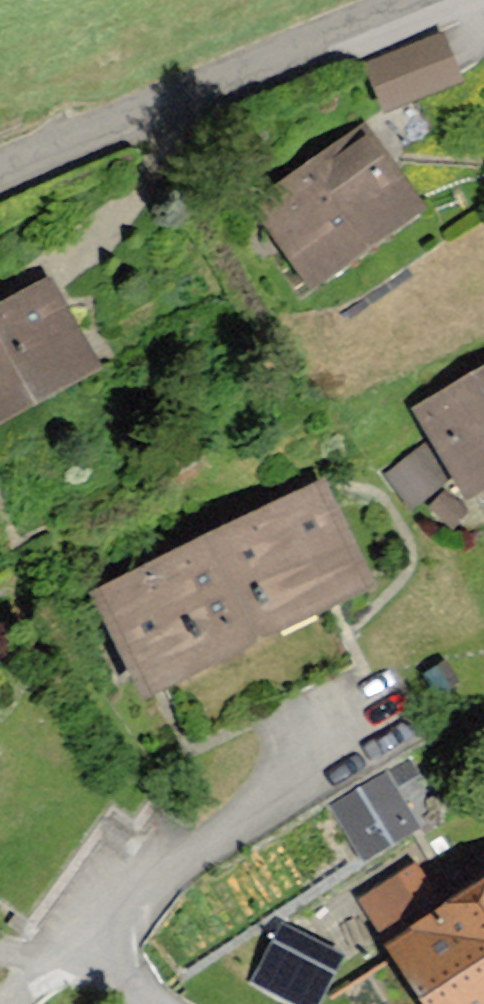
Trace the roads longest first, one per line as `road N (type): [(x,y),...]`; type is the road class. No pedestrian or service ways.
road 1 (residential): [(405,0),(0,171)]

